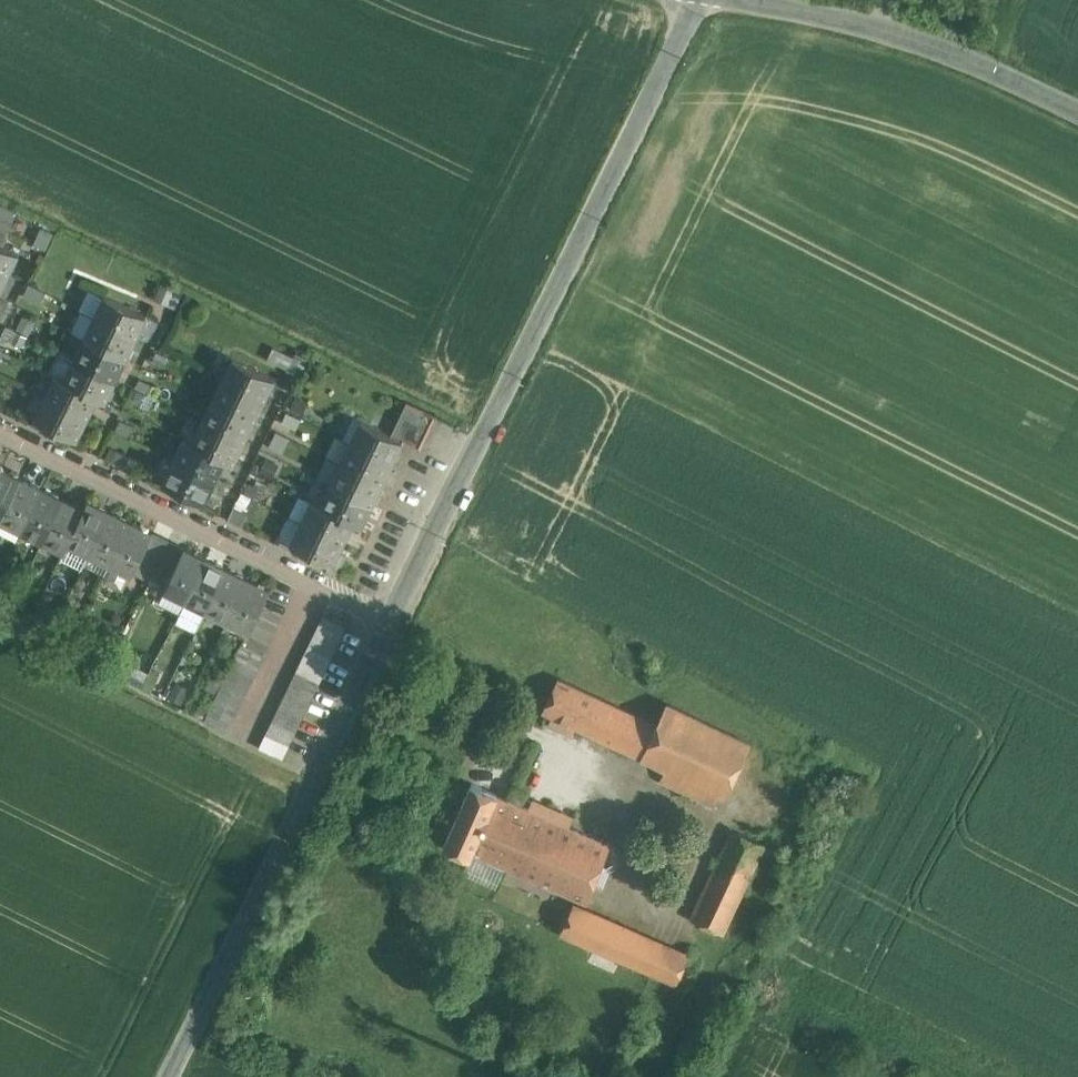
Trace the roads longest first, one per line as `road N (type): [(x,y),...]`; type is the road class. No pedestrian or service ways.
road 1 (unclassified): [(699,0),(393,619)]
road 2 (unclassified): [(393,619),(169,1076)]
road 3 (residential): [(0,427),(393,619)]
road 4 (residential): [(722,0),(956,48),(1077,110)]

